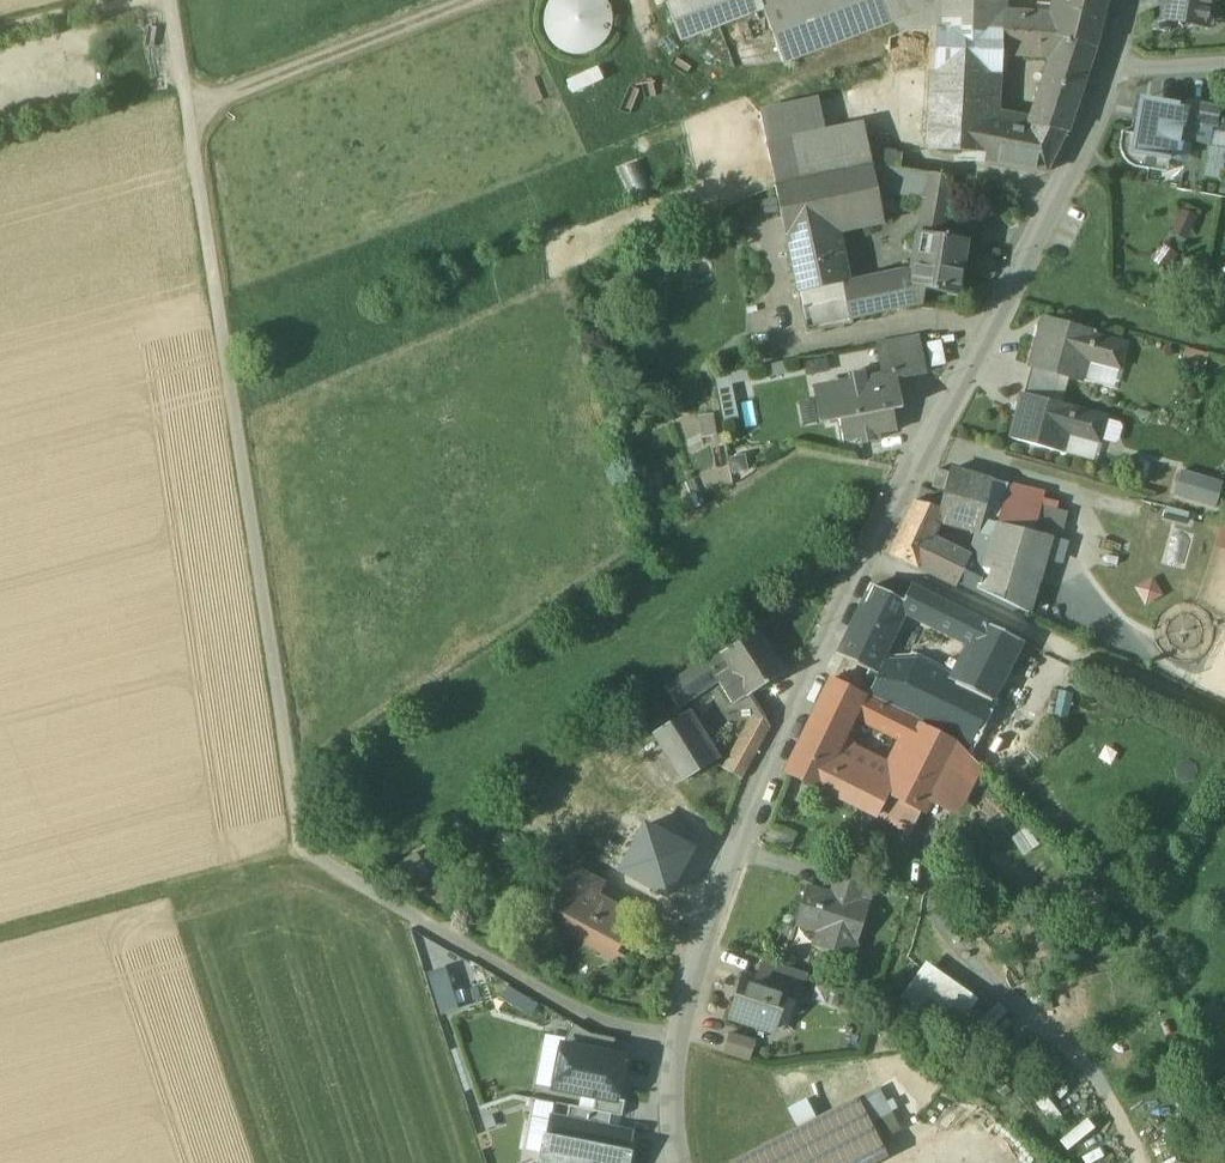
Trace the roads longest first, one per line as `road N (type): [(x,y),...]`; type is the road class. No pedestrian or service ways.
road 1 (track): [(0,932),(301,850),(171,0)]
road 2 (residential): [(679,1044),(786,723),(1110,69),(1127,0)]
road 3 (unclassified): [(679,1044),(588,1015),(301,850)]
road 4 (track): [(868,560),(1224,720)]
road 5 (track): [(188,105),(476,0)]

